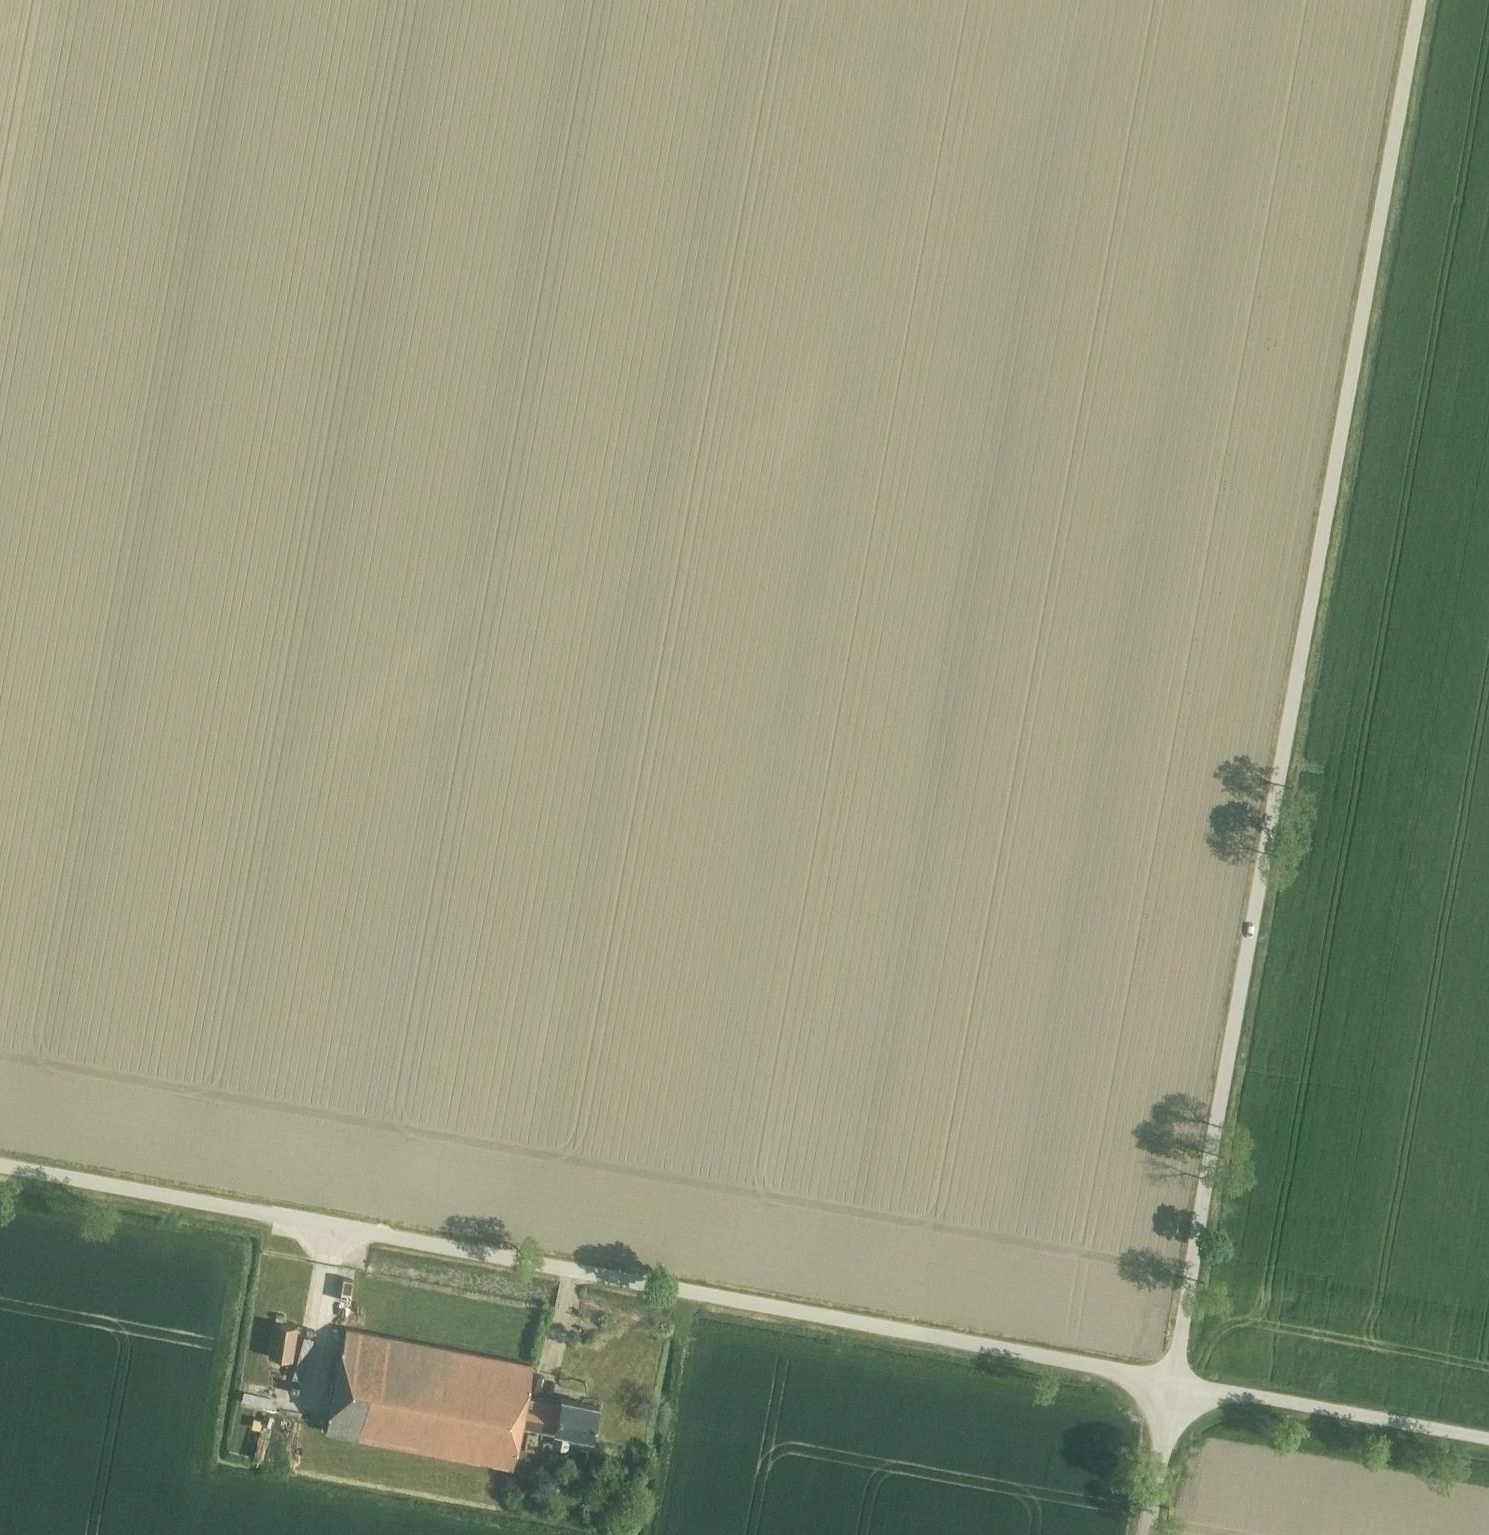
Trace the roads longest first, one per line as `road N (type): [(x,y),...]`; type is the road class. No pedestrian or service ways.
road 1 (unclassified): [(1176,1384),(1423,0)]
road 2 (unclassified): [(1176,1384),(0,1166)]
road 3 (unclassified): [(1488,1439),(1176,1384)]
road 4 (unclassified): [(1149,1534),(1176,1384)]

